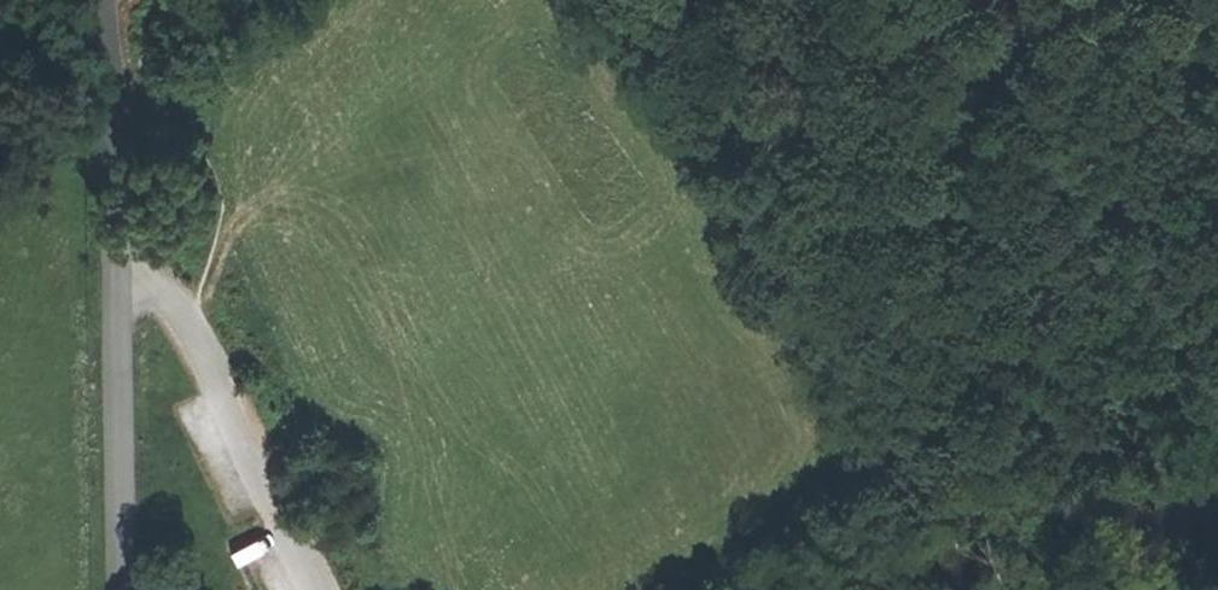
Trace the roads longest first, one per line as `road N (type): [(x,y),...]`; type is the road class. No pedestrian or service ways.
road 1 (unclassified): [(102,0),(124,589)]

